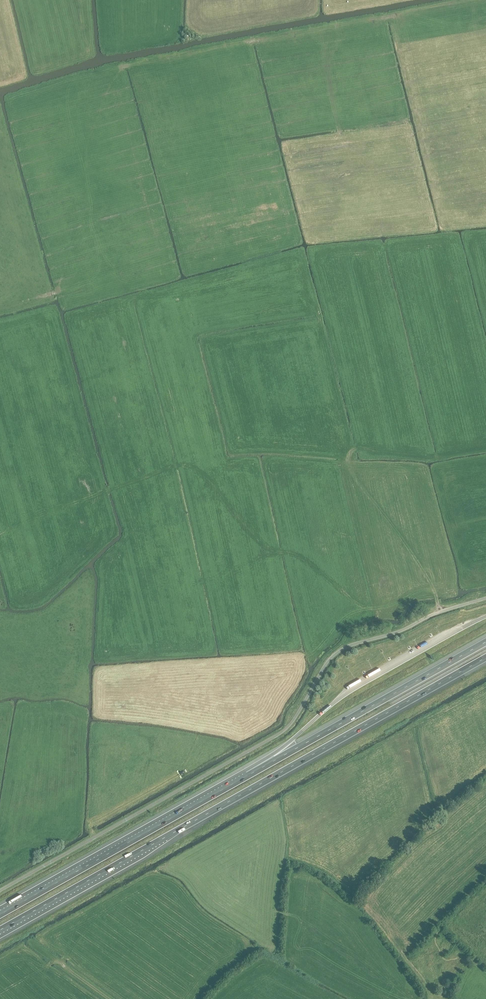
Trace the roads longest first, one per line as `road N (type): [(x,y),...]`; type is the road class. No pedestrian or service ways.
road 1 (track): [(479,0),(121,67),(105,90),(88,200),(57,293)]
road 2 (unclassified): [(0,891),(282,732),(338,652),(485,598)]
road 3 (motorway): [(0,930),(485,657)]
road 4 (track): [(0,532),(181,464),(271,553),(199,583)]
road 5 (motorway): [(248,776),(0,915)]
road 6 (motorway): [(485,642),(248,776)]
road 7 (track): [(271,553),(303,558),(363,606),(390,605),(424,589),(442,612)]

